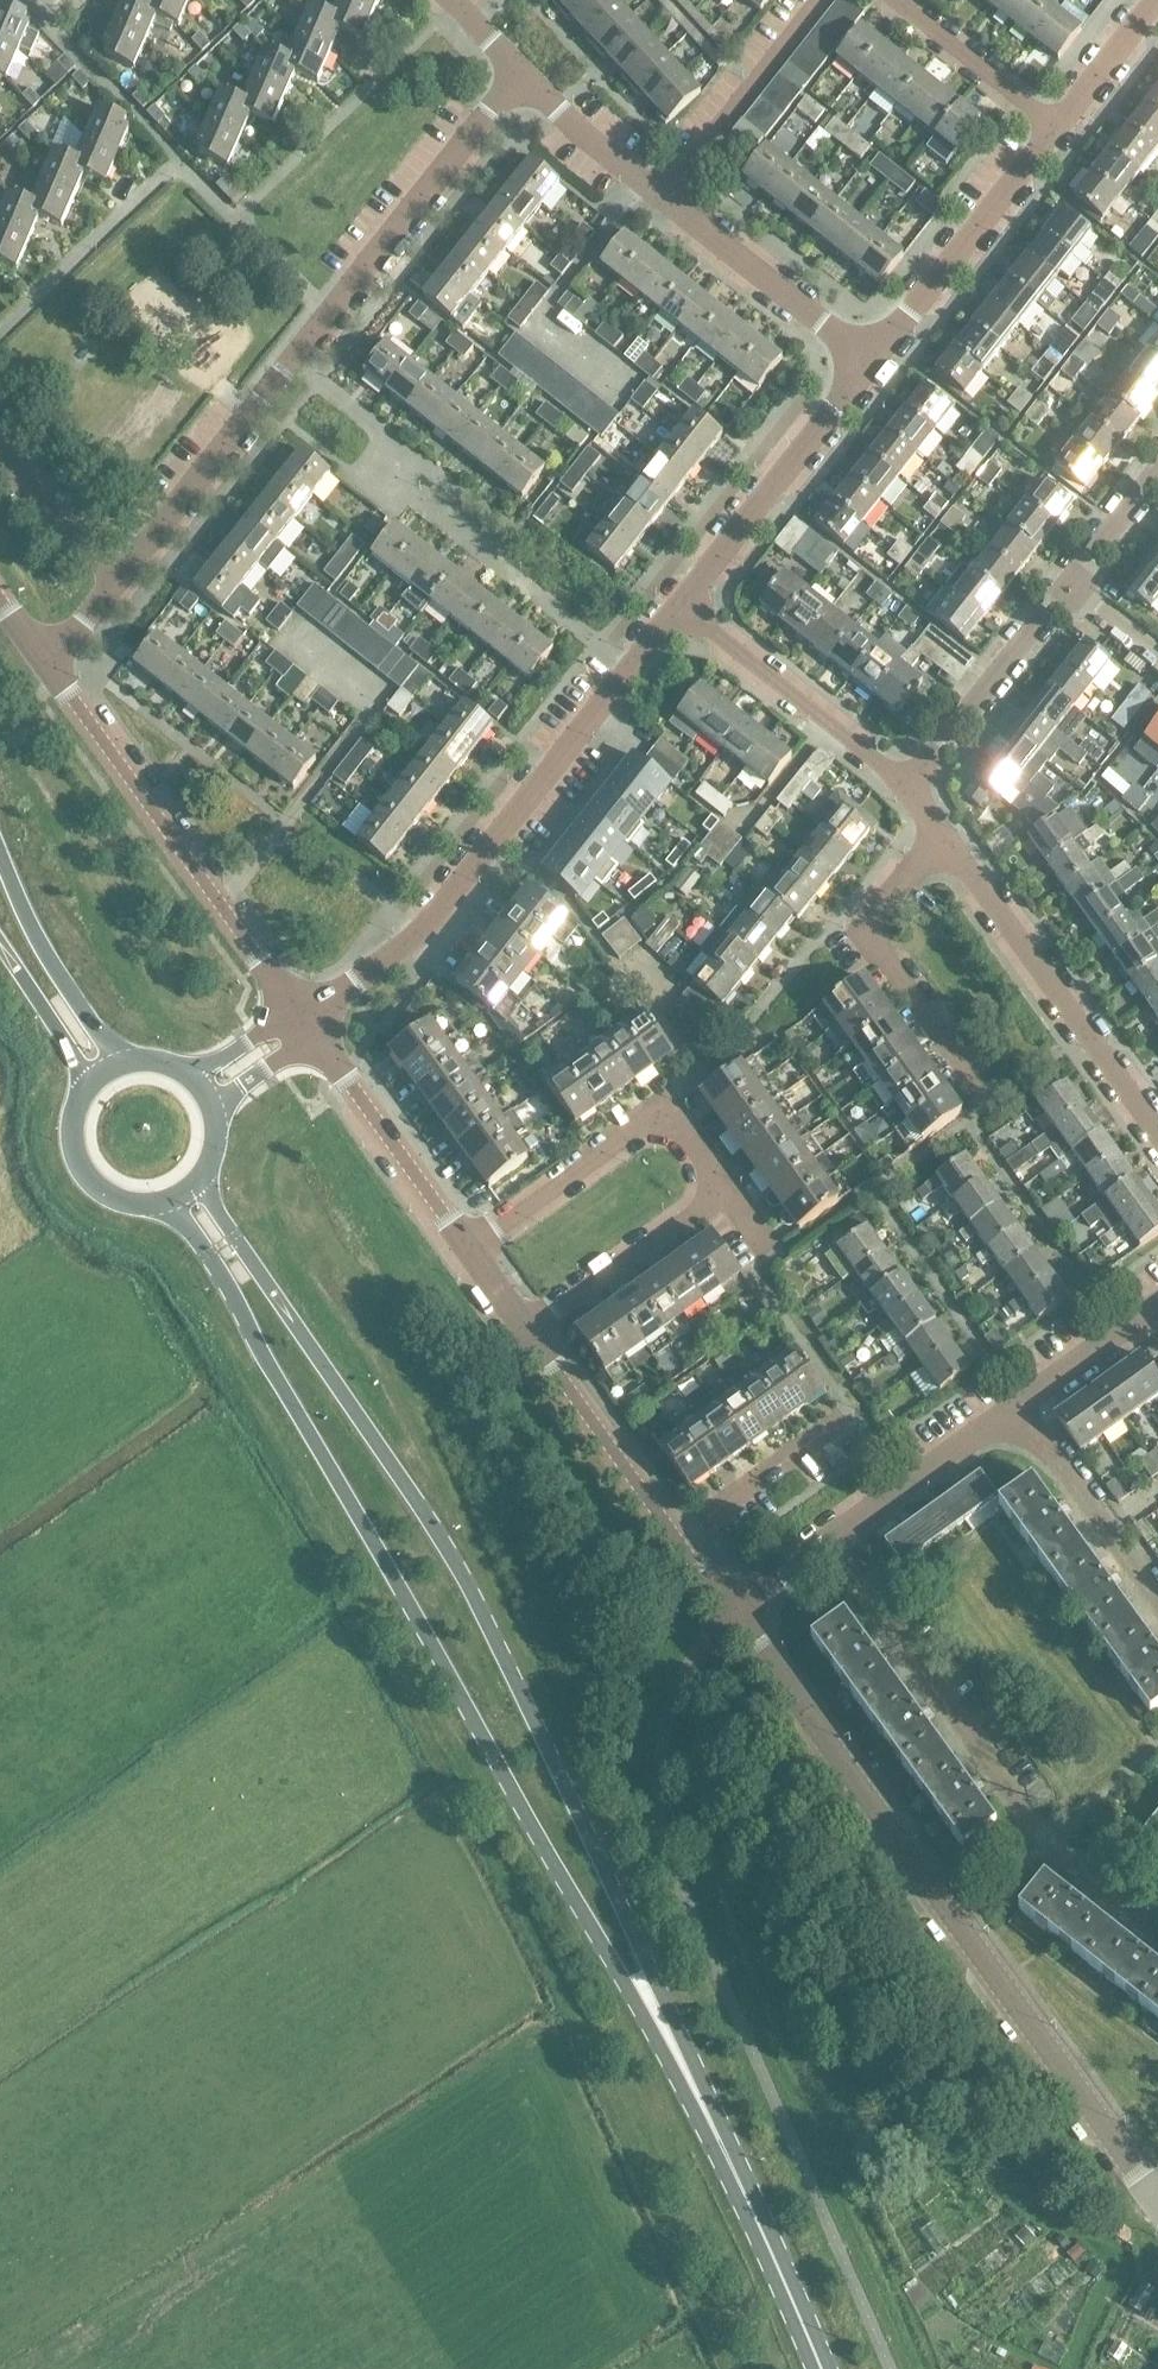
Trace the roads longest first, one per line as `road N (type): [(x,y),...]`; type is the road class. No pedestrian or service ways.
road 1 (secondary): [(719,2137),(575,1789),(447,1545),(198,1179)]
road 2 (secondary): [(166,1200),(226,1281),(719,2137)]
road 3 (residential): [(43,661),(284,382),(492,114),(509,82)]
road 4 (residential): [(1157,2207),(737,1610)]
road 5 (residential): [(538,1336),(724,1196),(669,1120),(478,1258)]
road 6 (residential): [(306,1019),(422,928),(677,613)]
road 7 (residential): [(1157,1933),(1050,1853),(830,1542)]
road 8 (secondary): [(306,1019),(43,661)]
road 9 (residential): [(1157,1128),(941,834)]
road 10 (residential): [(737,1610),(538,1336)]
road 11 (residential): [(981,1091),(864,928),(941,834)]
road 12 (residential): [(677,613),(868,369)]
road 13 (residential): [(868,369),(1052,133)]
road 14 (residential): [(478,1258),(306,1019)]
road 15 (residential): [(909,793),(677,613)]
road 16 (residential): [(909,793),(1073,588)]
road 17 (residential): [(868,369),(663,205)]
road 18 (residential): [(663,205),(822,0)]
road 19 (secondary): [(823,2368),(719,2137)]
road 20 (motorway): [(128,1061),(86,1016),(34,932),(0,852)]
road 21 (residential): [(1157,1595),(1017,1405)]
road 22 (residential): [(830,1542),(1017,1405)]
road 23 (residential): [(1052,133),(896,0)]
road 24 (residential): [(663,205),(509,82)]
road 25 (secondary): [(85,1091),(72,1134),(92,1182),(140,1204),(166,1200)]
road 26 (residential): [(1017,1405),(1157,1302)]
road 27 (motorway): [(0,942),(67,1043),(85,1091)]
road 28 (residential): [(1052,133),(1156,0)]
road 29 (residential): [(1073,588),(1157,481)]
road 30 (secondary): [(212,1109),(279,1058),(306,1019)]
road 31 (secondary): [(306,1019),(262,1033),(191,1078)]

